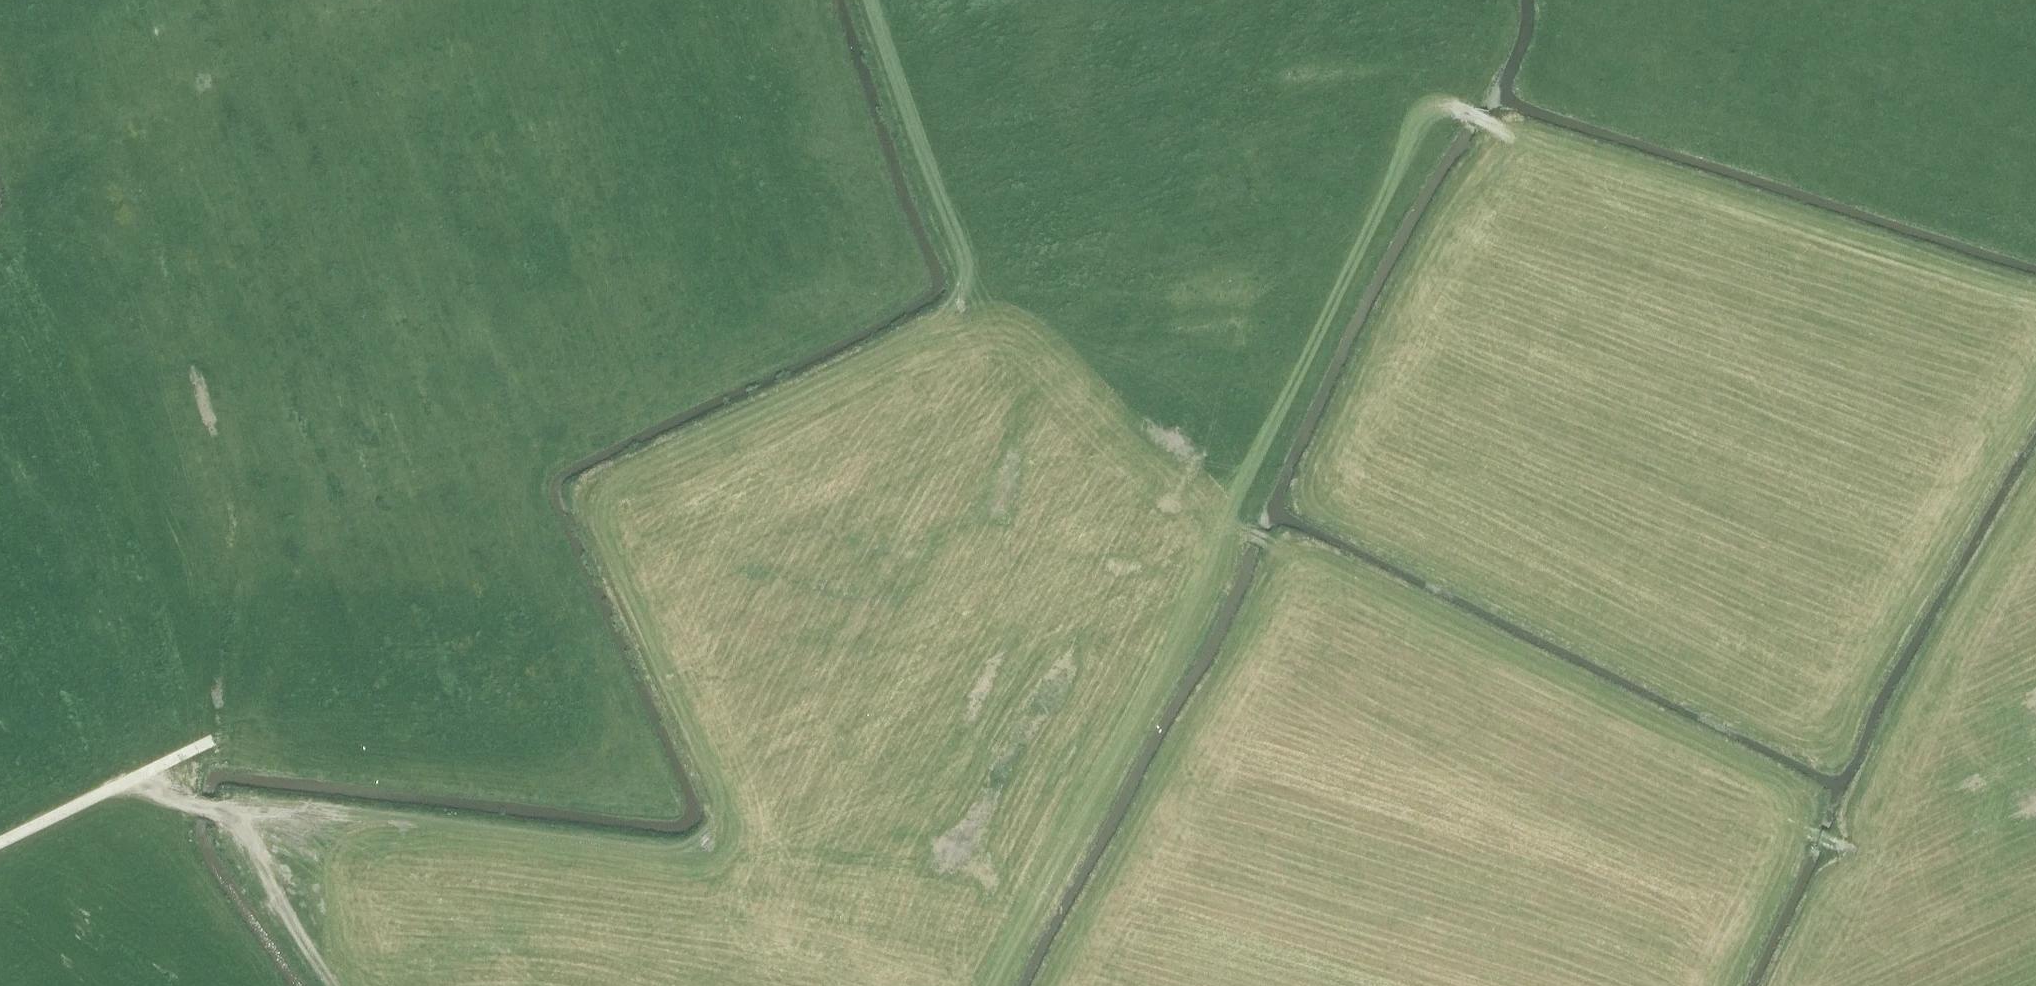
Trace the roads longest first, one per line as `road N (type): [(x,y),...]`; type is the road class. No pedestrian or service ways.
road 1 (track): [(0,847),(206,743)]

